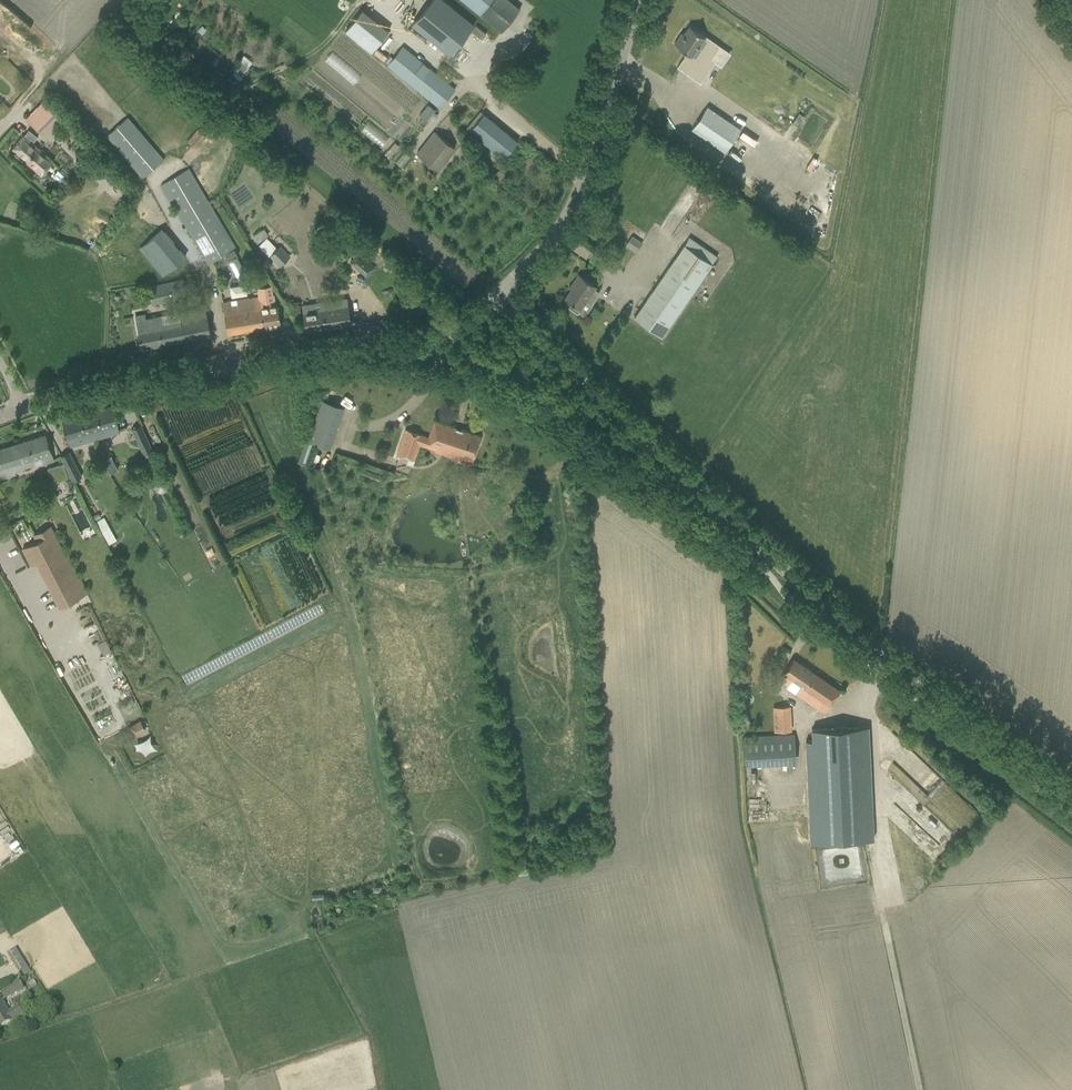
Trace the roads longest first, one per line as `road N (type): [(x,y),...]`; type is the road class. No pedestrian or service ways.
road 1 (tertiary): [(1071,789),(806,590),(495,301)]
road 2 (tertiary): [(25,408),(232,364),(438,343)]
road 3 (tertiary): [(495,301),(575,203),(641,0)]
road 4 (track): [(362,0),(322,47),(247,84)]
road 5 (track): [(17,110),(99,13)]

